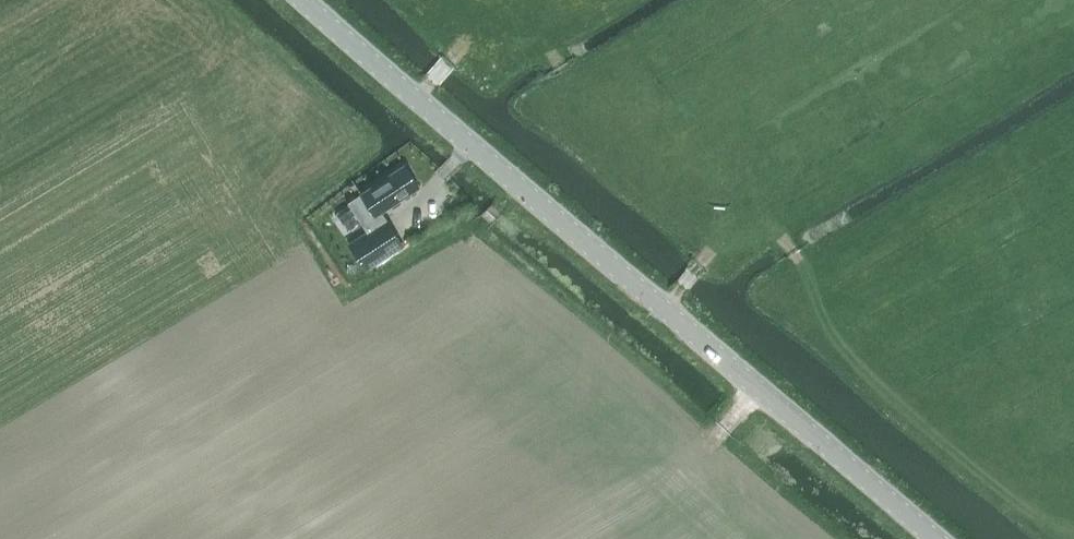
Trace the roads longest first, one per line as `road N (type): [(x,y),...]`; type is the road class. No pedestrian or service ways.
road 1 (tertiary): [(940,538),(301,0)]

